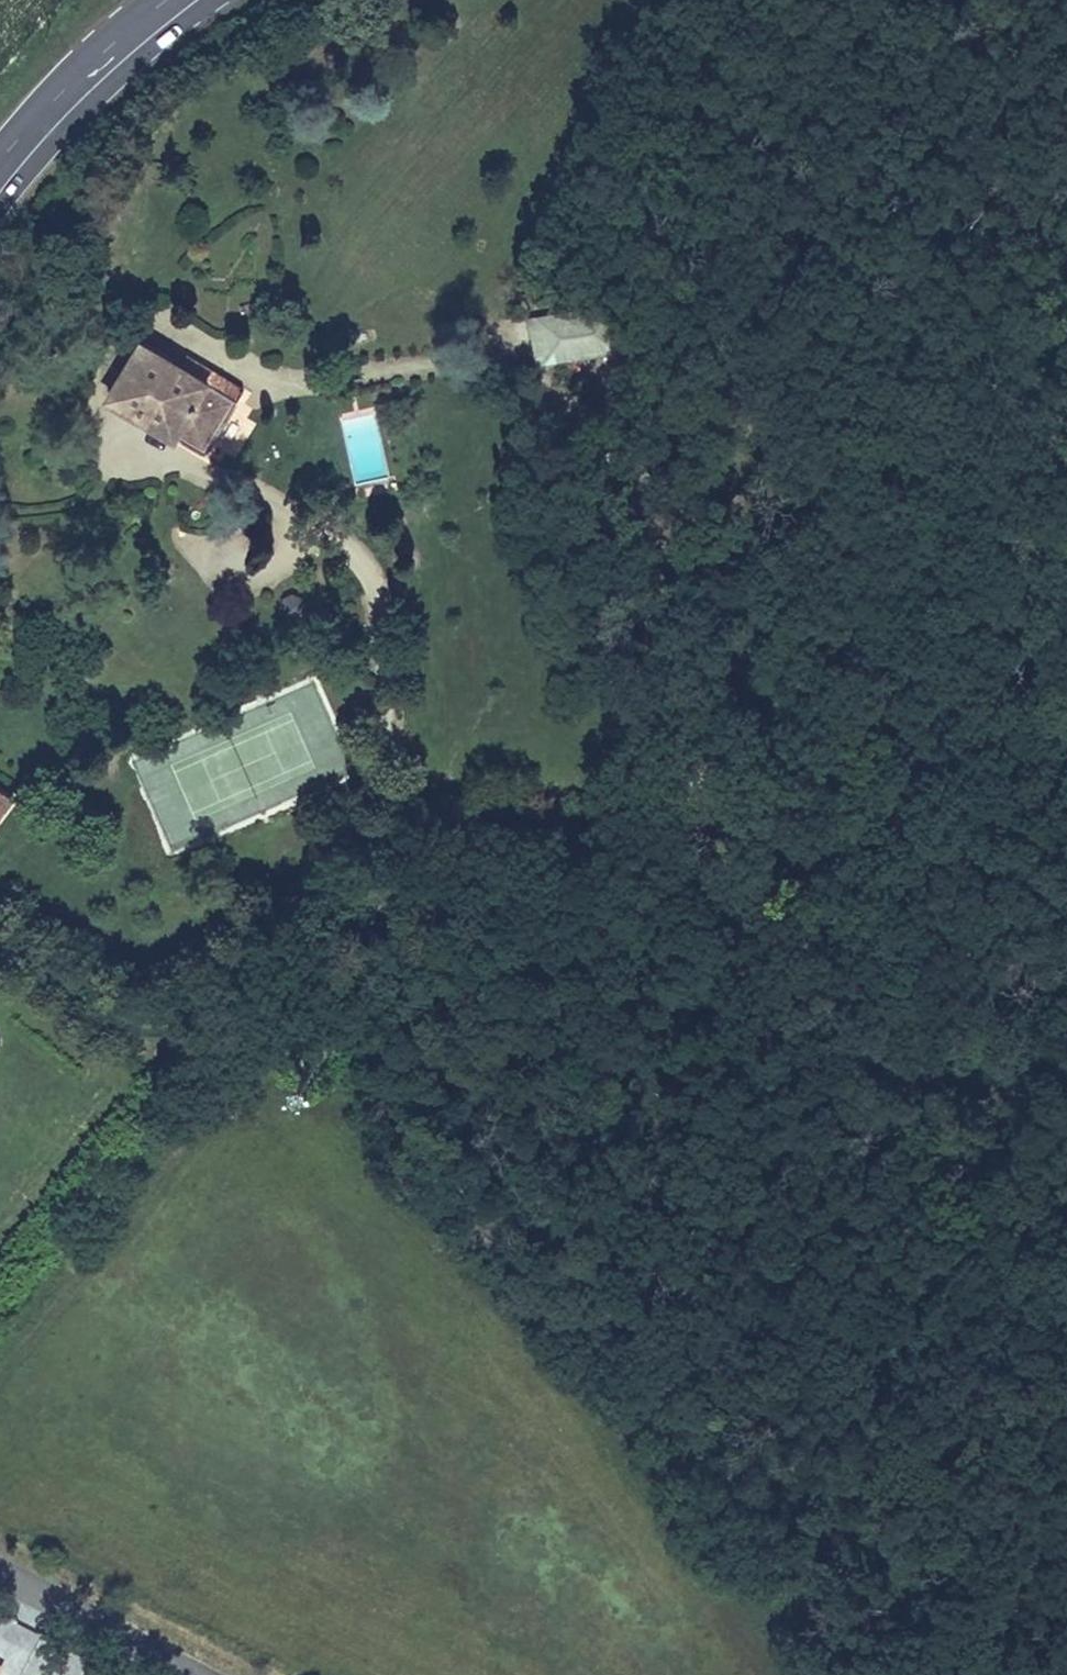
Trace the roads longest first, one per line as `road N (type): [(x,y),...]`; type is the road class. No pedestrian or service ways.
road 1 (primary): [(175,0),(88,72),(0,173)]
road 2 (unclassified): [(0,1574),(192,1674)]

